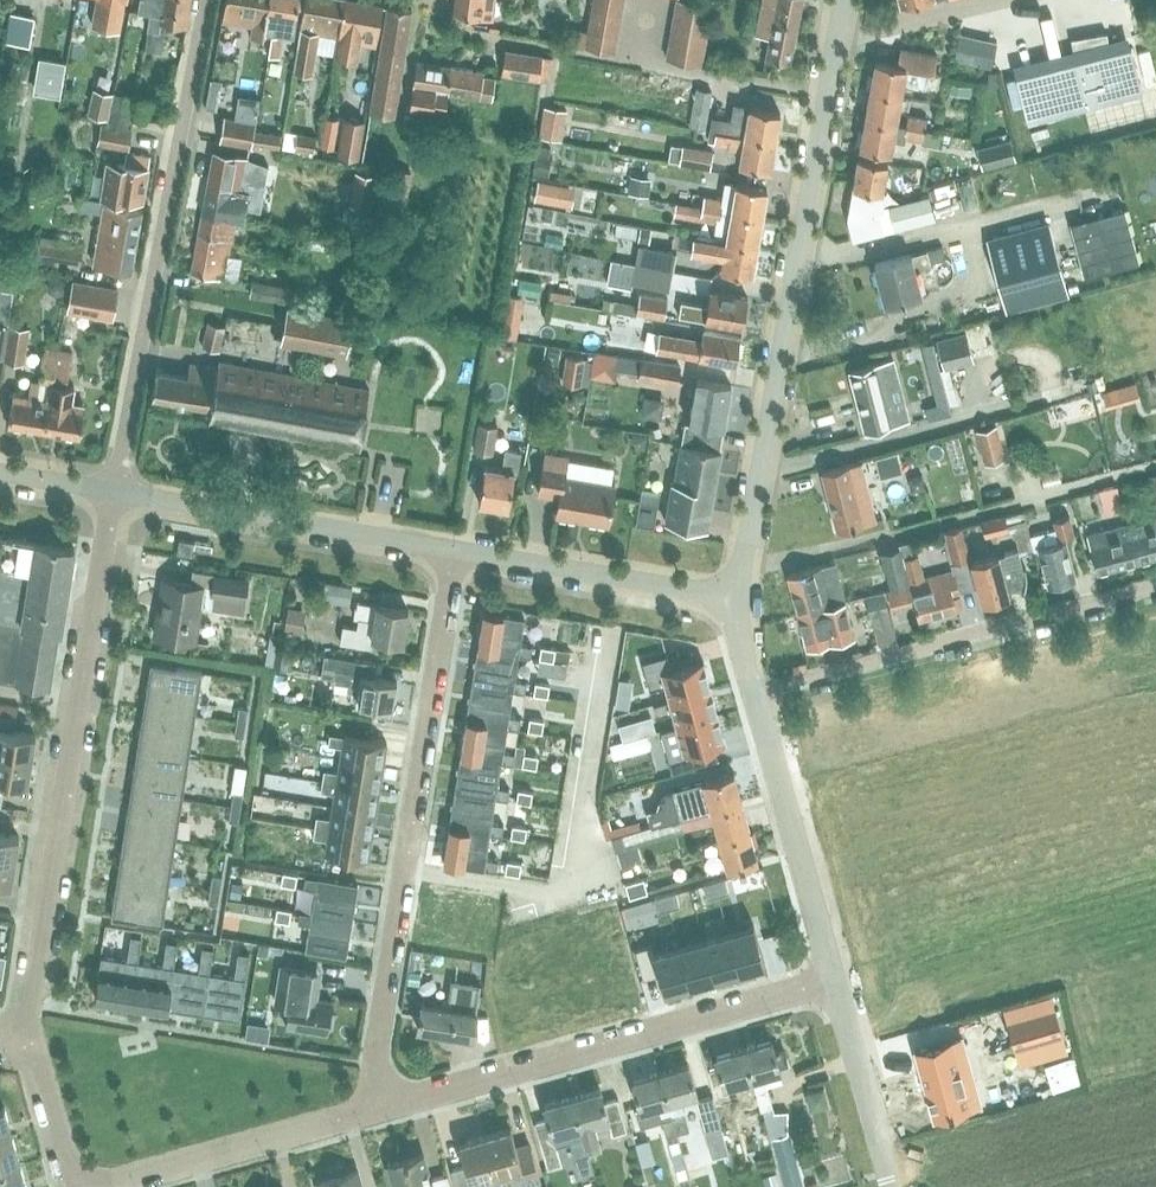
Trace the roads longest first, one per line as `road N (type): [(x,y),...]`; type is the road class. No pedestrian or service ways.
road 1 (residential): [(390,1105),(374,1044),(459,551)]
road 2 (residential): [(31,1044),(25,1011),(117,493)]
road 3 (residential): [(740,602),(823,92)]
road 4 (residential): [(117,493),(205,0)]
road 5 (residential): [(390,1105),(836,979)]
road 6 (residential): [(754,691),(1155,591)]
road 7 (residential): [(823,92),(467,34),(429,0)]
road 8 (residential): [(459,551),(117,493)]
road 9 (residential): [(98,1186),(390,1105)]
road 10 (residential): [(836,979),(754,691)]
road 11 (residential): [(740,602),(459,551)]
road 12 (residential): [(887,1179),(836,979)]
road 13 (residential): [(75,1186),(31,1044)]

